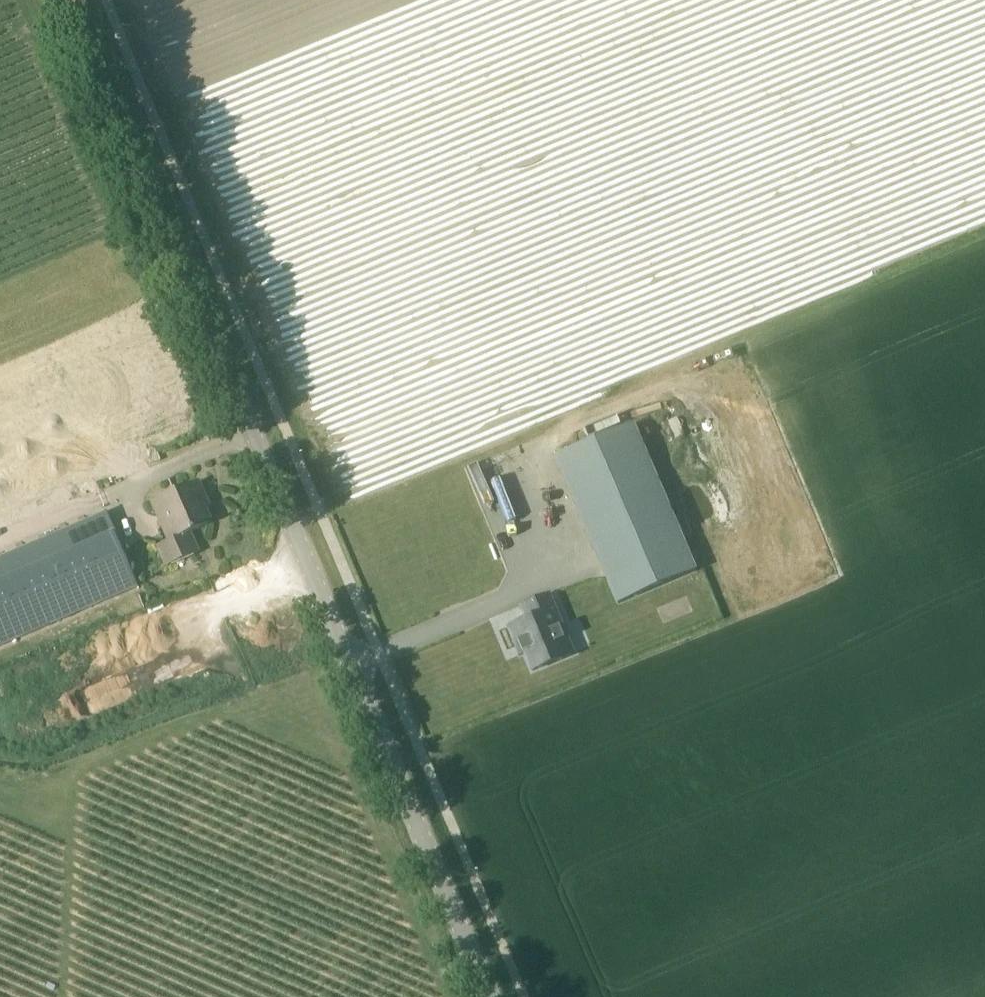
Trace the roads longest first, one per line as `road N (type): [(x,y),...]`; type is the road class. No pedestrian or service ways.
road 1 (tertiary): [(490,996),(76,0)]

